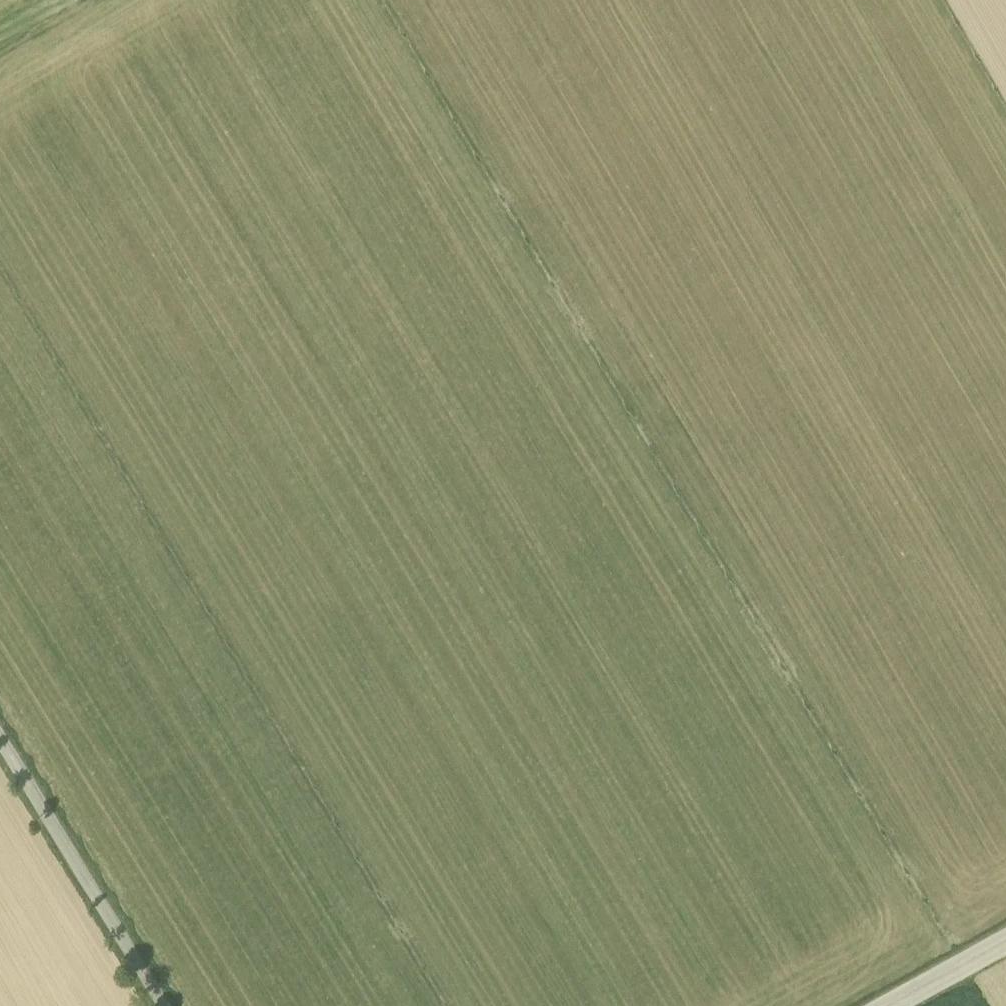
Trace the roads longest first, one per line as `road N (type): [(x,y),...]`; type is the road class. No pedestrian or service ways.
road 1 (unclassified): [(162,1005),(0,742)]
road 2 (unclassified): [(1005,942),(889,1005)]

